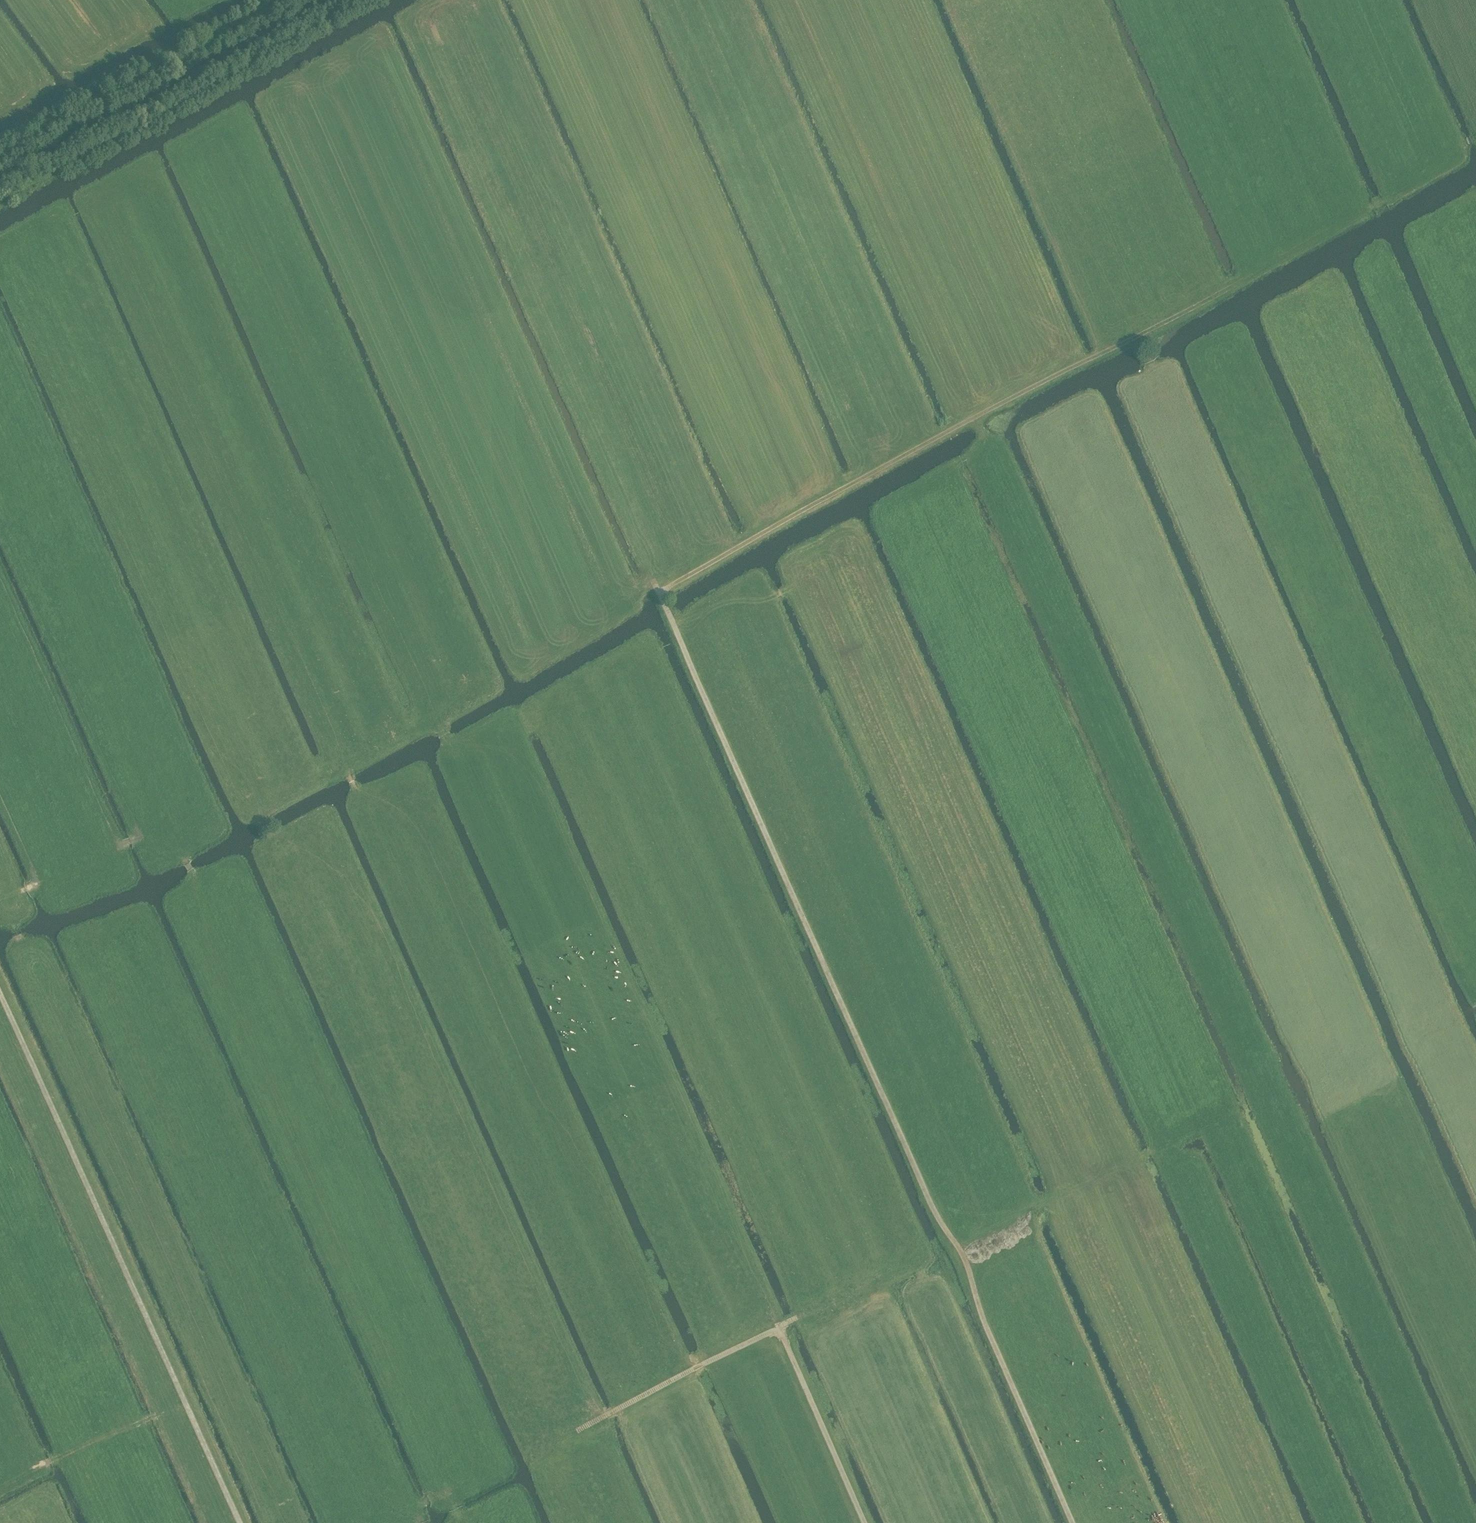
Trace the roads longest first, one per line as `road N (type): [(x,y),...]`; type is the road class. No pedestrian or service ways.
road 1 (track): [(1073,1522),(963,1255),(936,1215),(653,579)]
road 2 (track): [(659,592),(975,416),(1226,290)]
road 3 (track): [(0,992),(241,1522)]
road 4 (track): [(796,1319),(577,1430)]
road 5 (track): [(865,1522),(778,1328)]

